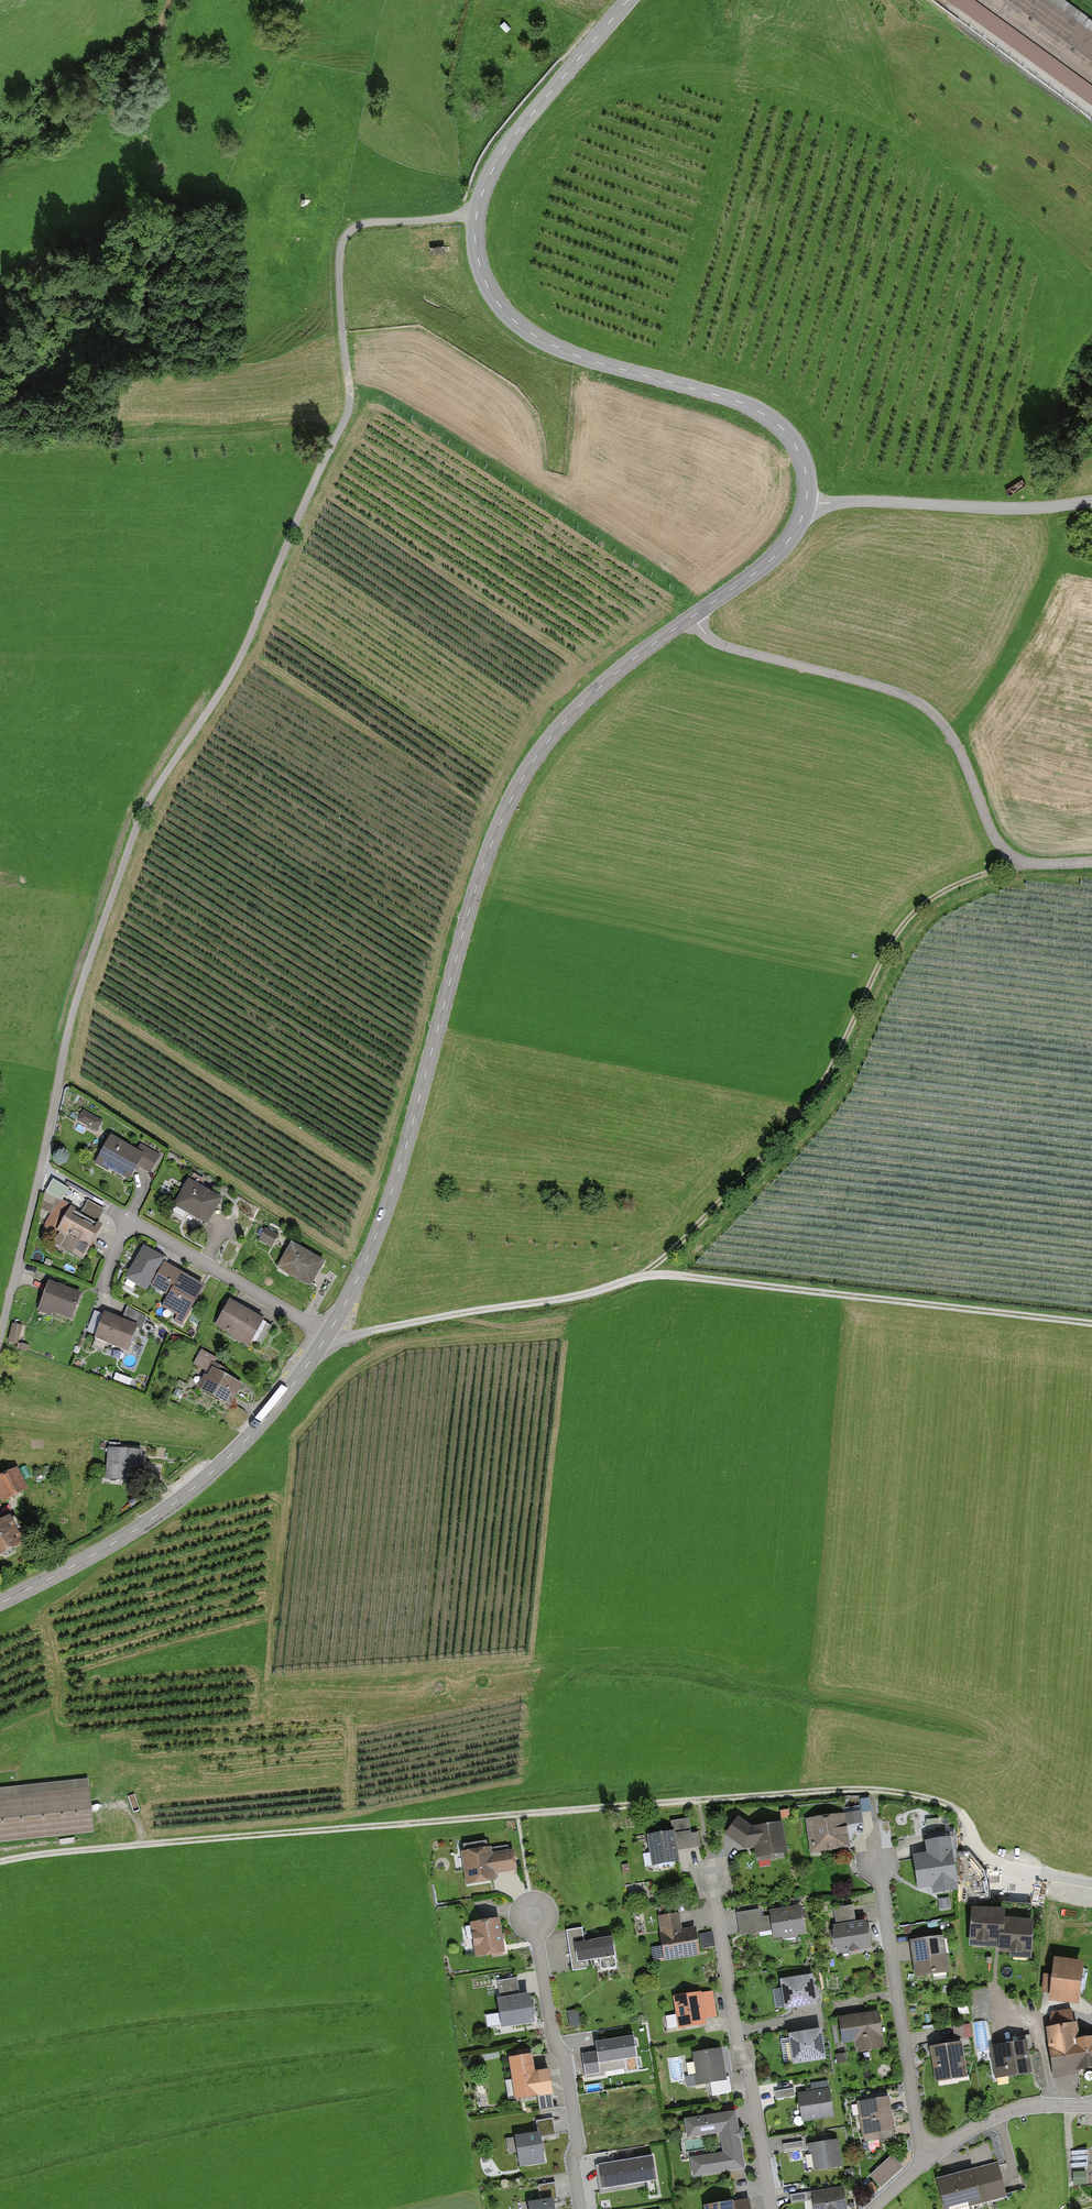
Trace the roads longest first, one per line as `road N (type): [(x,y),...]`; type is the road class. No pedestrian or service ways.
road 1 (unclassified): [(0,1331),(69,1027),(99,932),(149,800),(246,650),(349,407),(340,311),(347,231),(476,217)]
road 2 (tertiary): [(326,1336),(385,1213),(470,905),(506,810),(554,733),(692,617)]
road 3 (track): [(1091,1322),(661,1273),(334,1341),(326,1336)]
road 4 (track): [(661,1273),(831,1074),(918,909),(1035,864)]
road 5 (track): [(0,1861),(517,1815)]
road 6 (unclassified): [(1091,862),(1035,864),(1005,851),(945,727),(916,701),(719,644),(692,617)]
road 7 (tertiary): [(806,501),(801,455),(762,412),(586,359),(507,315),(478,262),(476,217)]
road 8 (track): [(517,1815),(875,1792),(947,1805),(981,1843)]
road 9 (tertiary): [(0,1603),(179,1500),(258,1427),(326,1336)]
road 10 (residential): [(771,2208),(712,1878)]
road 11 (residential): [(924,2164),(878,1853)]
road 12 (residential): [(580,2208),(578,2136),(532,1913)]
road 13 (unclassified): [(806,501),(1003,508),(1091,500)]
road 14 (tertiary): [(476,217),(504,151),(629,0)]
road 15 (residential): [(326,1336),(130,1220)]
road 16 (unclassified): [(924,2164),(1006,2114),(1091,2107)]
road 17 (tertiary): [(692,617),(770,561),(806,501)]
road 18 (residential): [(1091,1882),(1027,1872),(997,1860),(981,1843)]

